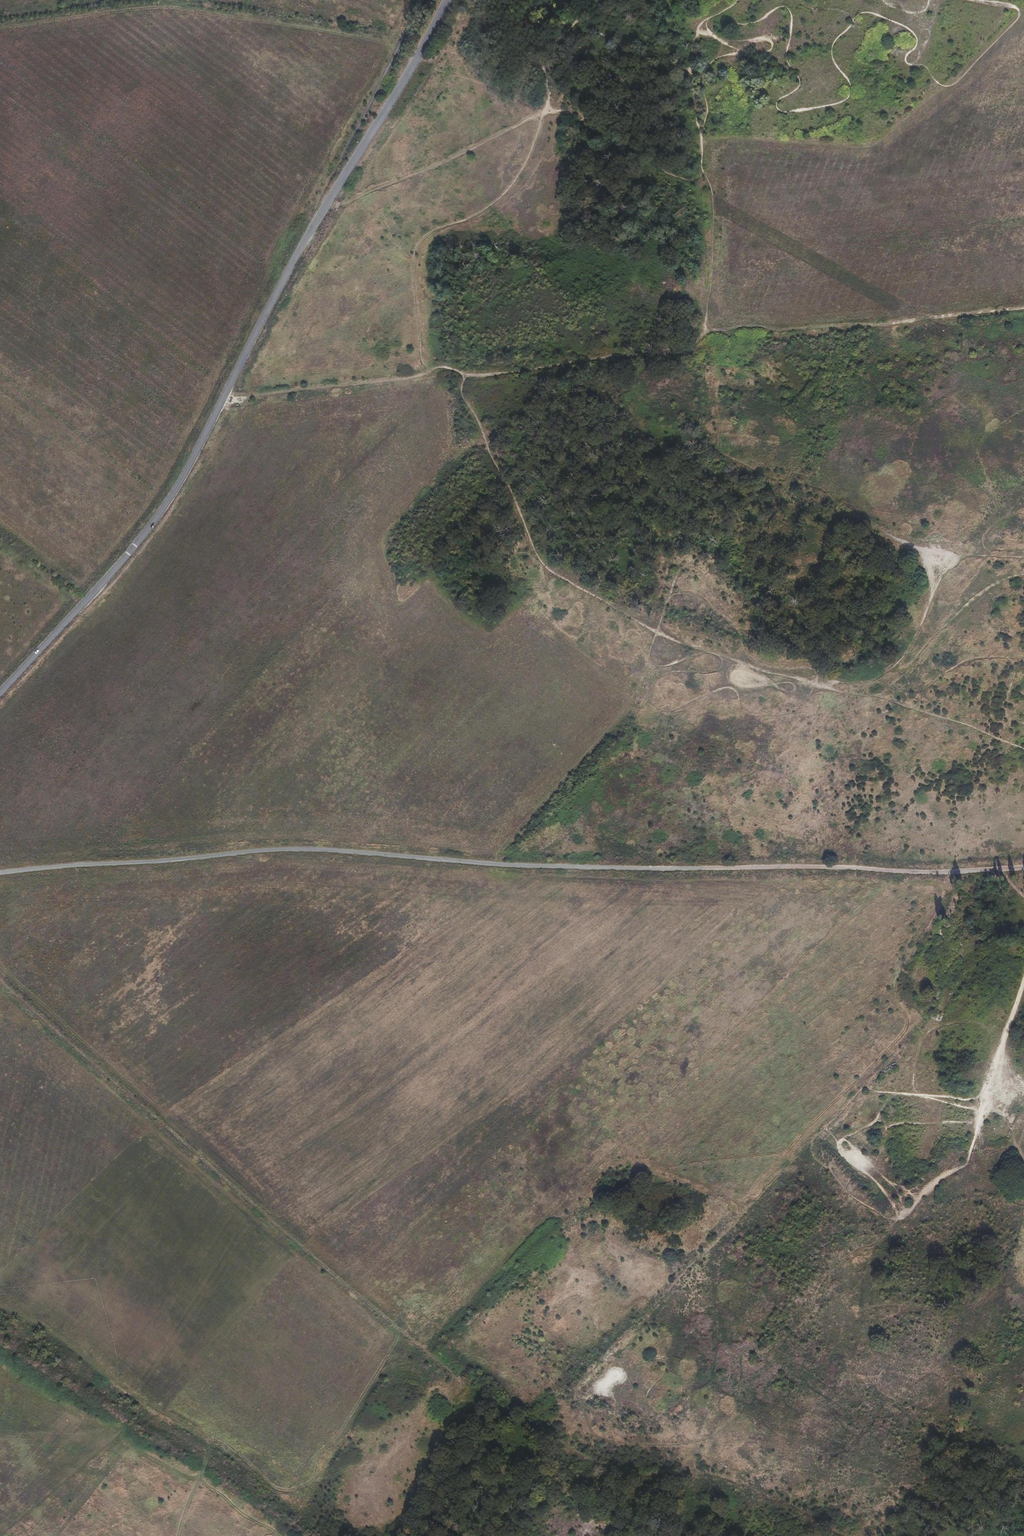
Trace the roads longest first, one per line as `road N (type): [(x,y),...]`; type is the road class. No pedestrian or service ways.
road 1 (track): [(0,873),(284,849),(502,865),(1023,867)]
road 2 (tertiary): [(0,696),(165,508),(317,217),(446,0)]

